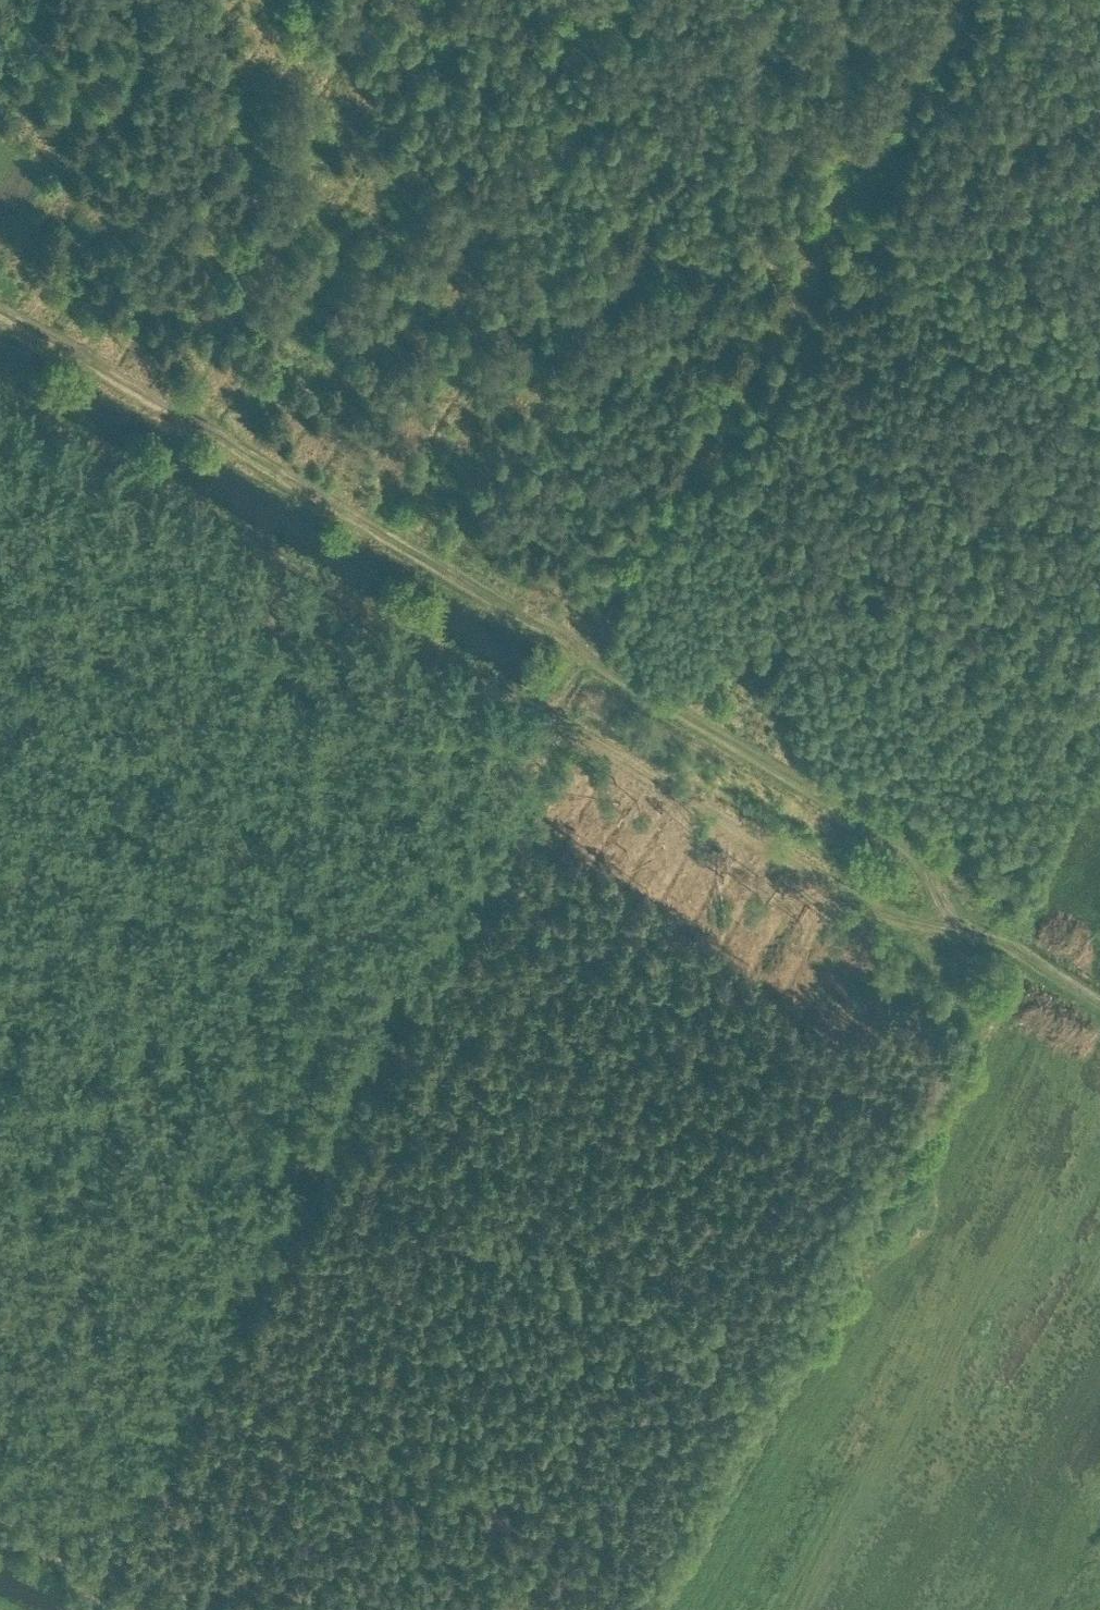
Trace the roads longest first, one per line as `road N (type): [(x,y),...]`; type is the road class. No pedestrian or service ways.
road 1 (track): [(1099,1003),(973,927),(919,859),(884,833),(0,309)]
road 2 (track): [(973,927),(906,923),(875,910),(0,398)]

